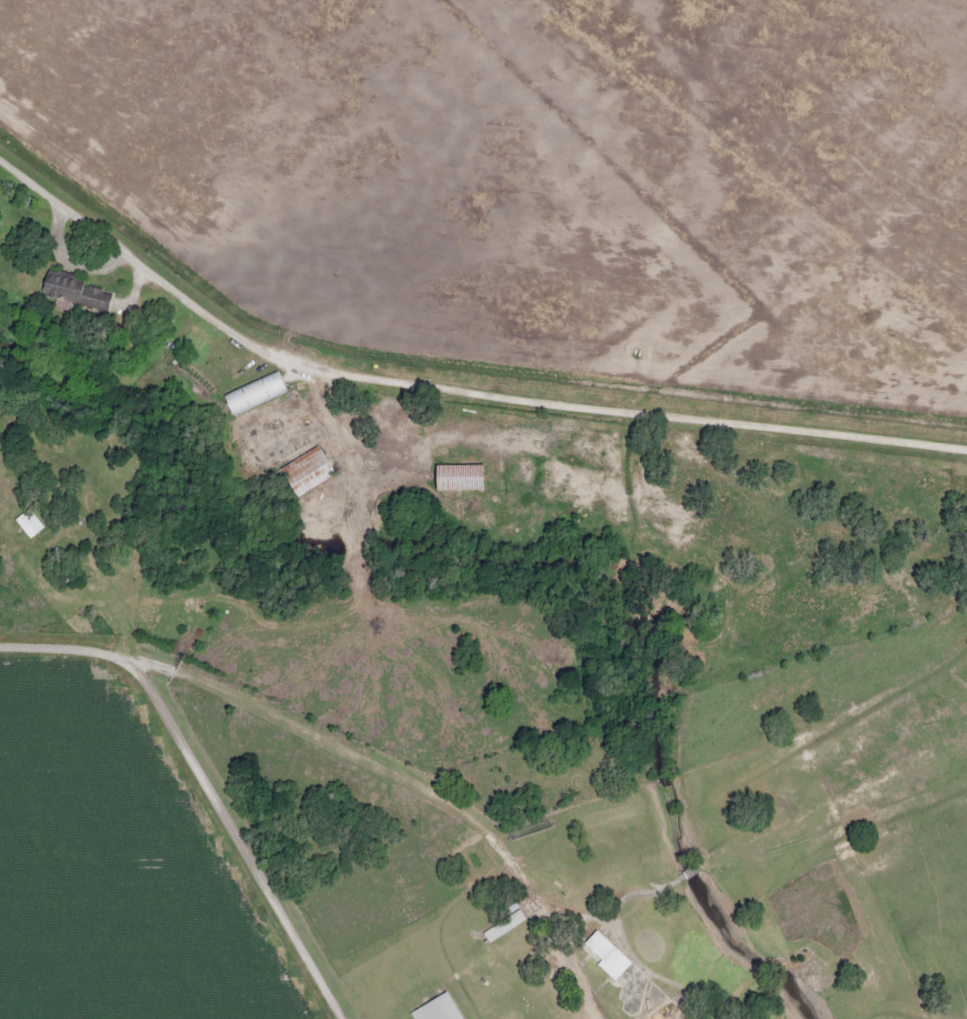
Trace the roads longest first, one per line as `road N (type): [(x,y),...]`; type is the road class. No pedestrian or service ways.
road 1 (residential): [(966,448),(341,372),(247,340),(0,158)]
road 2 (residential): [(350,1018),(146,672),(115,652),(0,643)]

